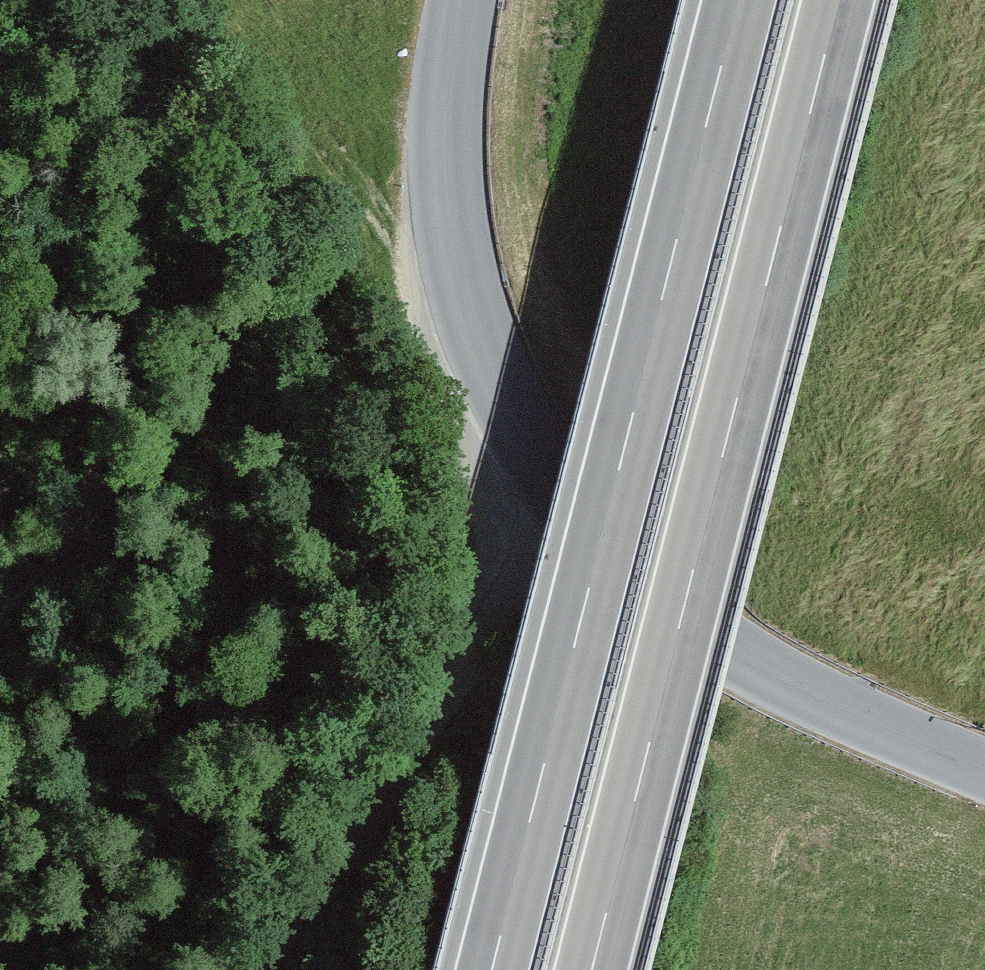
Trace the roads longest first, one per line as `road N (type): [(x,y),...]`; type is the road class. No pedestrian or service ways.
road 1 (tertiary): [(984,761),(764,664),(631,581),(544,485),(483,340),(448,201),(450,54),(460,0)]
road 2 (motorway): [(591,969),(841,0)]
road 3 (motorway): [(738,0),(491,969)]
road 4 (track): [(280,969),(498,610),(544,485)]
road 5 (track): [(0,378),(39,376),(77,388),(97,408),(103,434),(102,468),(89,503),(61,549),(0,604)]

